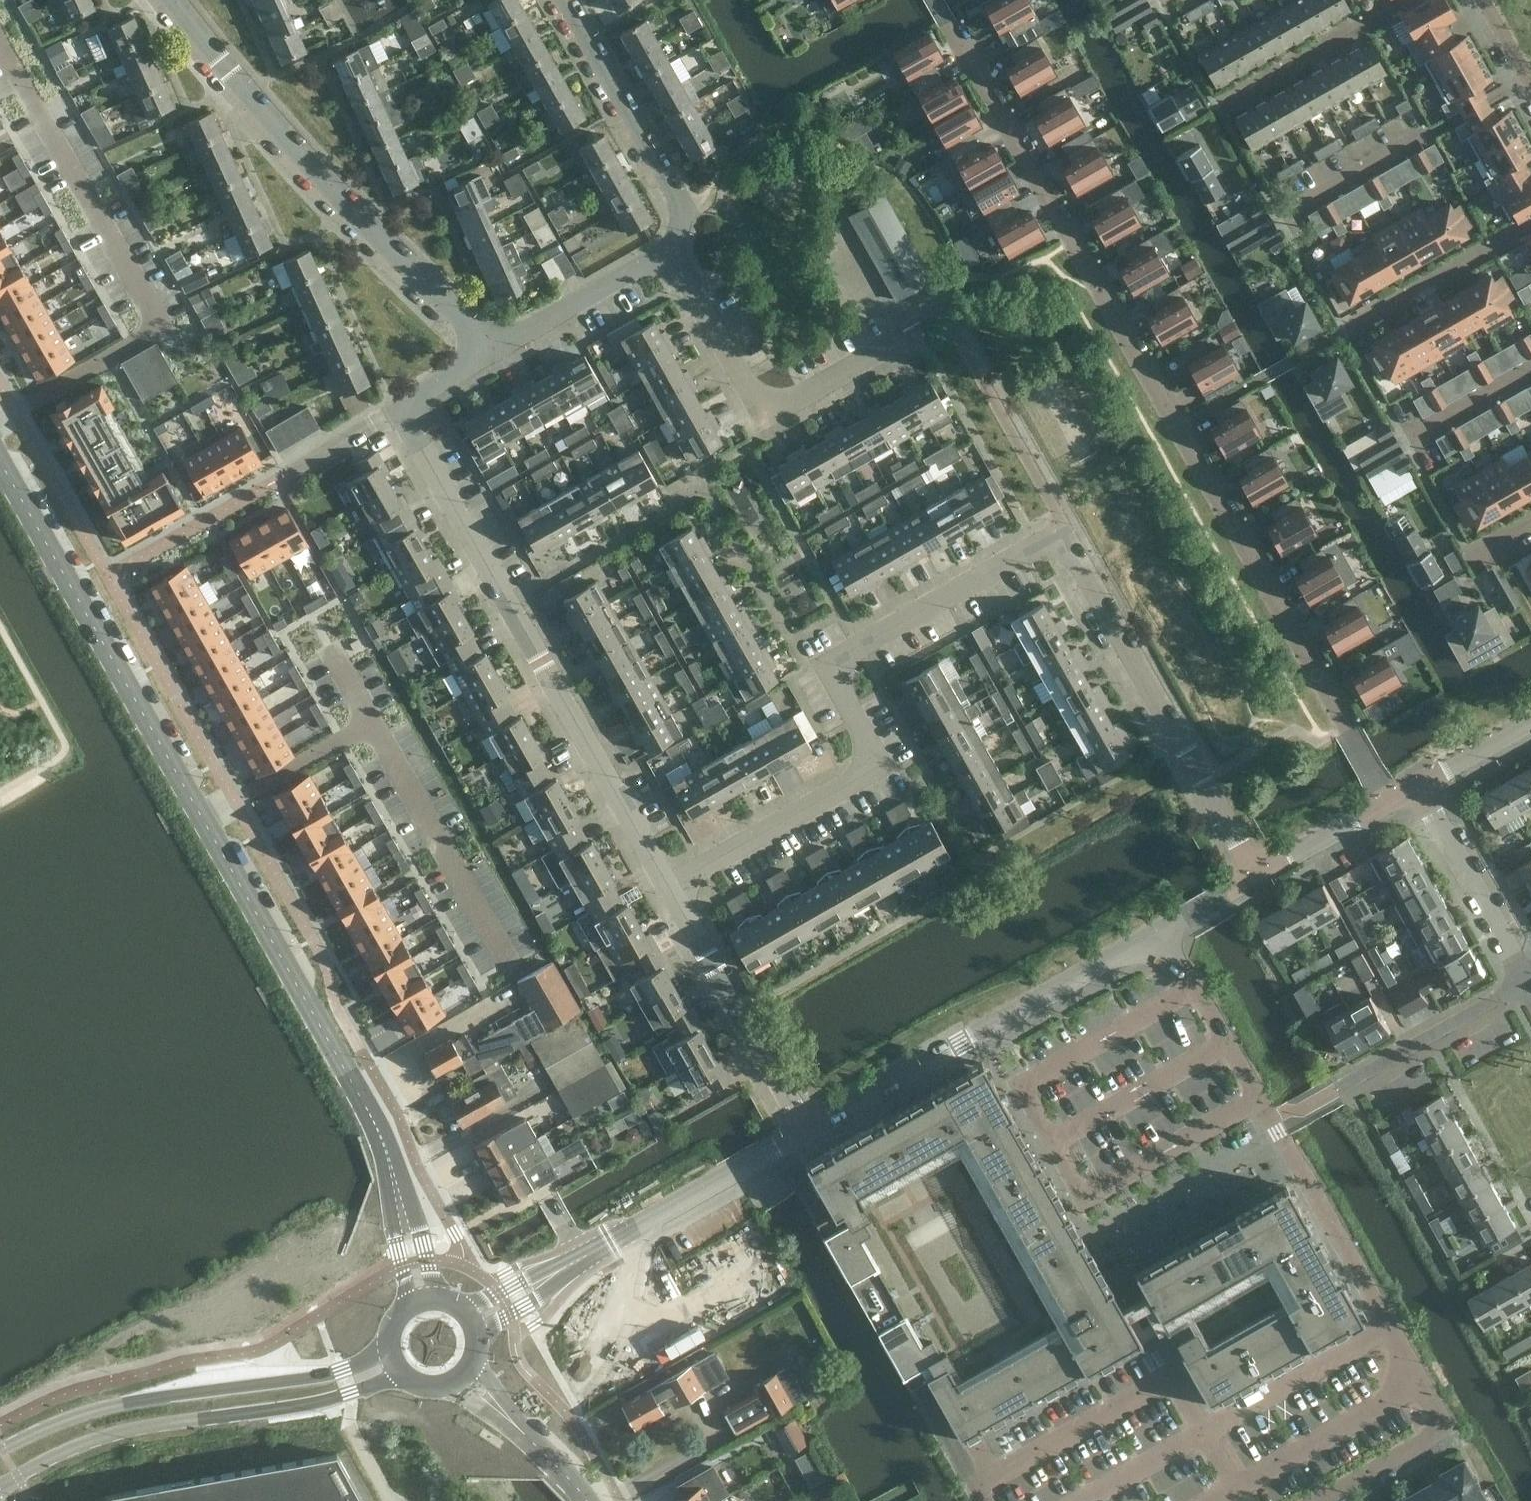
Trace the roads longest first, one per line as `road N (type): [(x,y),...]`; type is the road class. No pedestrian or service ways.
road 1 (residential): [(668,880),(861,777),(874,744),(838,676),(845,659),(1067,542),(1257,876)]
road 2 (tertiary): [(401,1207),(365,1104),(0,460)]
road 3 (residential): [(1352,735),(936,0)]
road 4 (residential): [(400,406),(668,880)]
road 5 (residential): [(1160,932),(1421,1384)]
road 6 (residential): [(511,347),(395,248),(175,0)]
road 7 (tertiary): [(0,1485),(124,1430),(318,1403),(404,1375)]
road 8 (unclassified): [(1160,932),(807,1132)]
road 9 (tertiary): [(388,1347),(310,1379),(101,1408),(0,1451)]
road 10 (residential): [(679,258),(763,407),(794,410),(922,338)]
road 11 (residential): [(679,258),(687,219),(563,0)]
road 12 (residential): [(668,880),(807,1132)]
road 13 (residential): [(1525,80),(1277,215)]
road 14 (unclassified): [(807,1132),(564,1271)]
road 15 (residential): [(1530,982),(1422,785)]
road 16 (residential): [(1345,1088),(1530,982)]
road 17 (residential): [(511,347),(679,258)]
road 18 (residential): [(1329,1500),(1446,1433),(1421,1384)]
road 19 (unclassified): [(1390,804),(1257,876)]
road 20 (residential): [(1406,443),(1530,375)]
road 21 (residential): [(400,406),(511,347)]
road 22 (residential): [(292,469),(400,406)]
road 23 (unclassified): [(1530,724),(1422,785)]
road 24 (tertiary): [(588,1500),(503,1410)]

